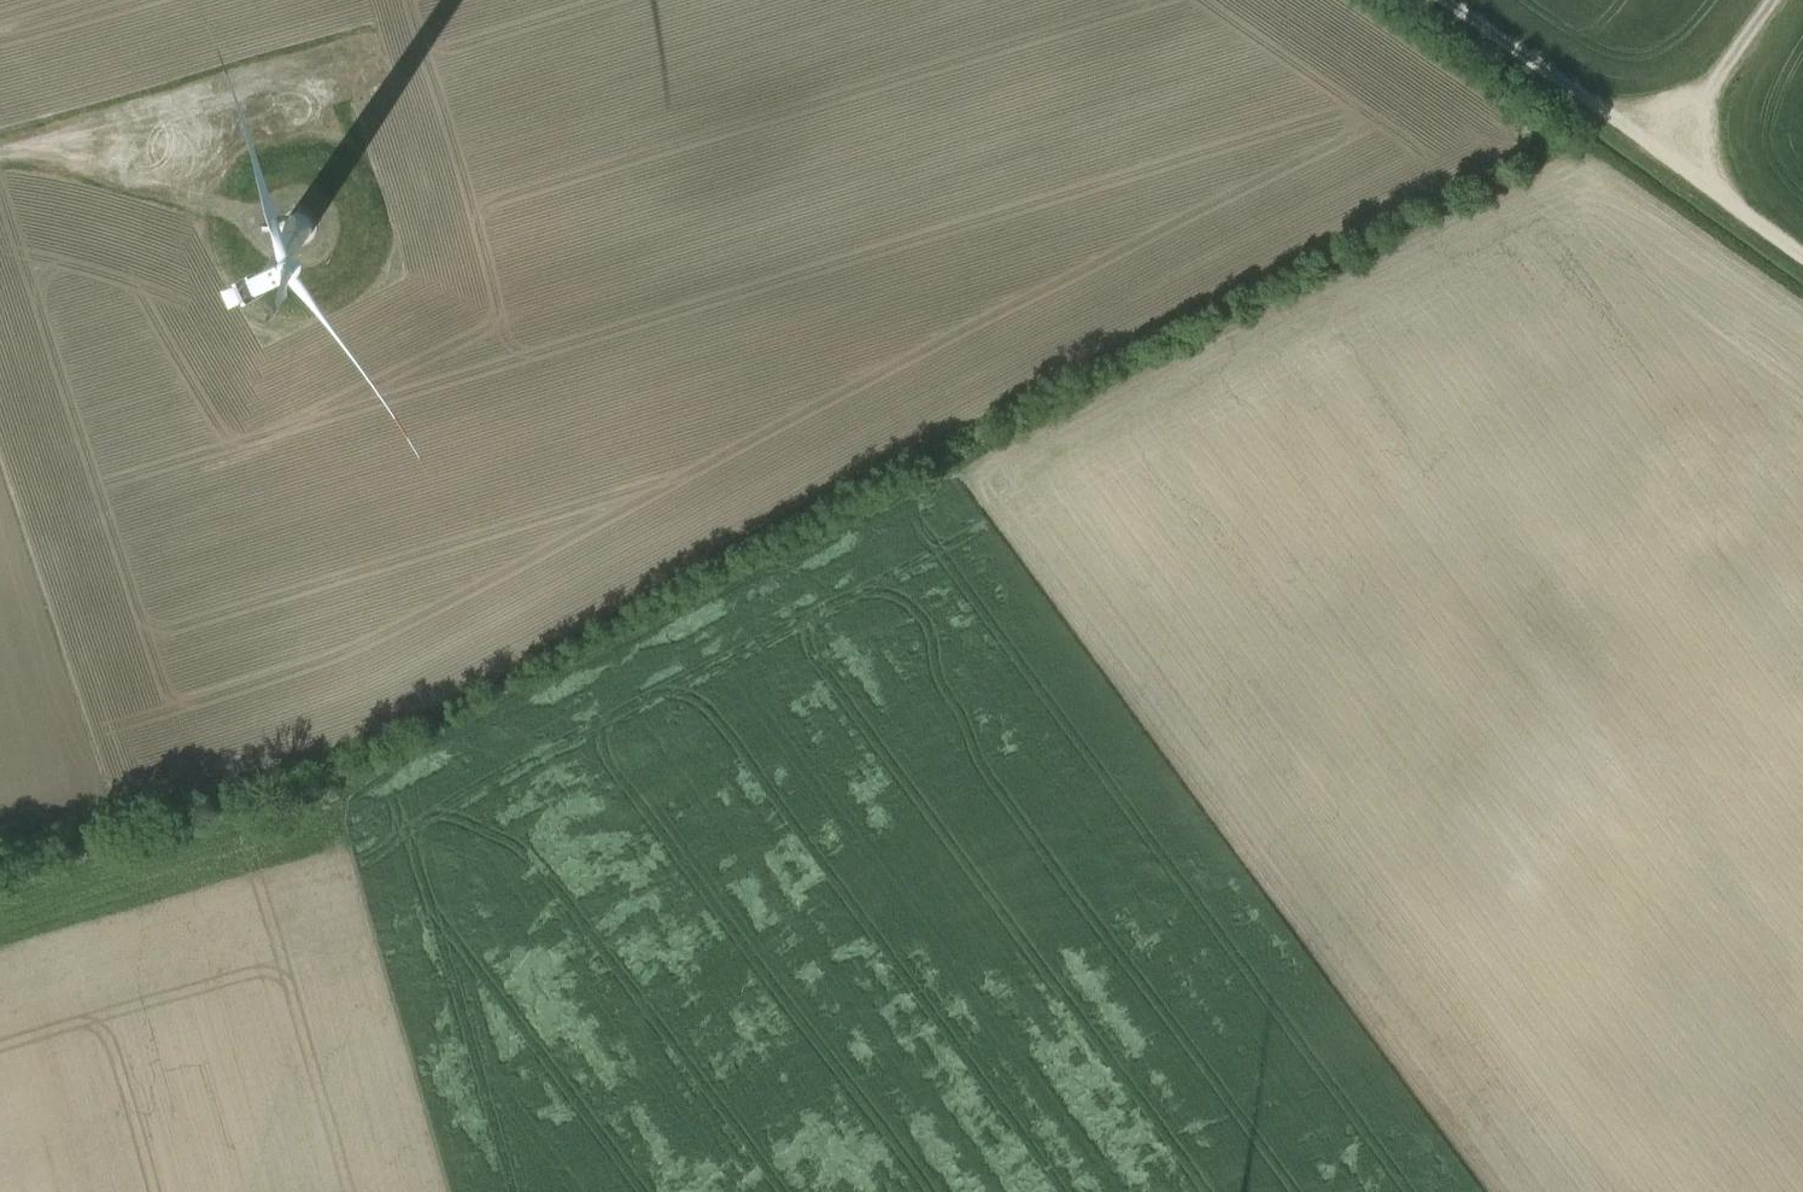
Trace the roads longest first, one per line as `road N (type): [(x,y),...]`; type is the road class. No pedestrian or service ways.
road 1 (track): [(1435,0),(1802,263)]
road 2 (track): [(0,155),(275,78)]
road 3 (track): [(1661,162),(1777,0)]

